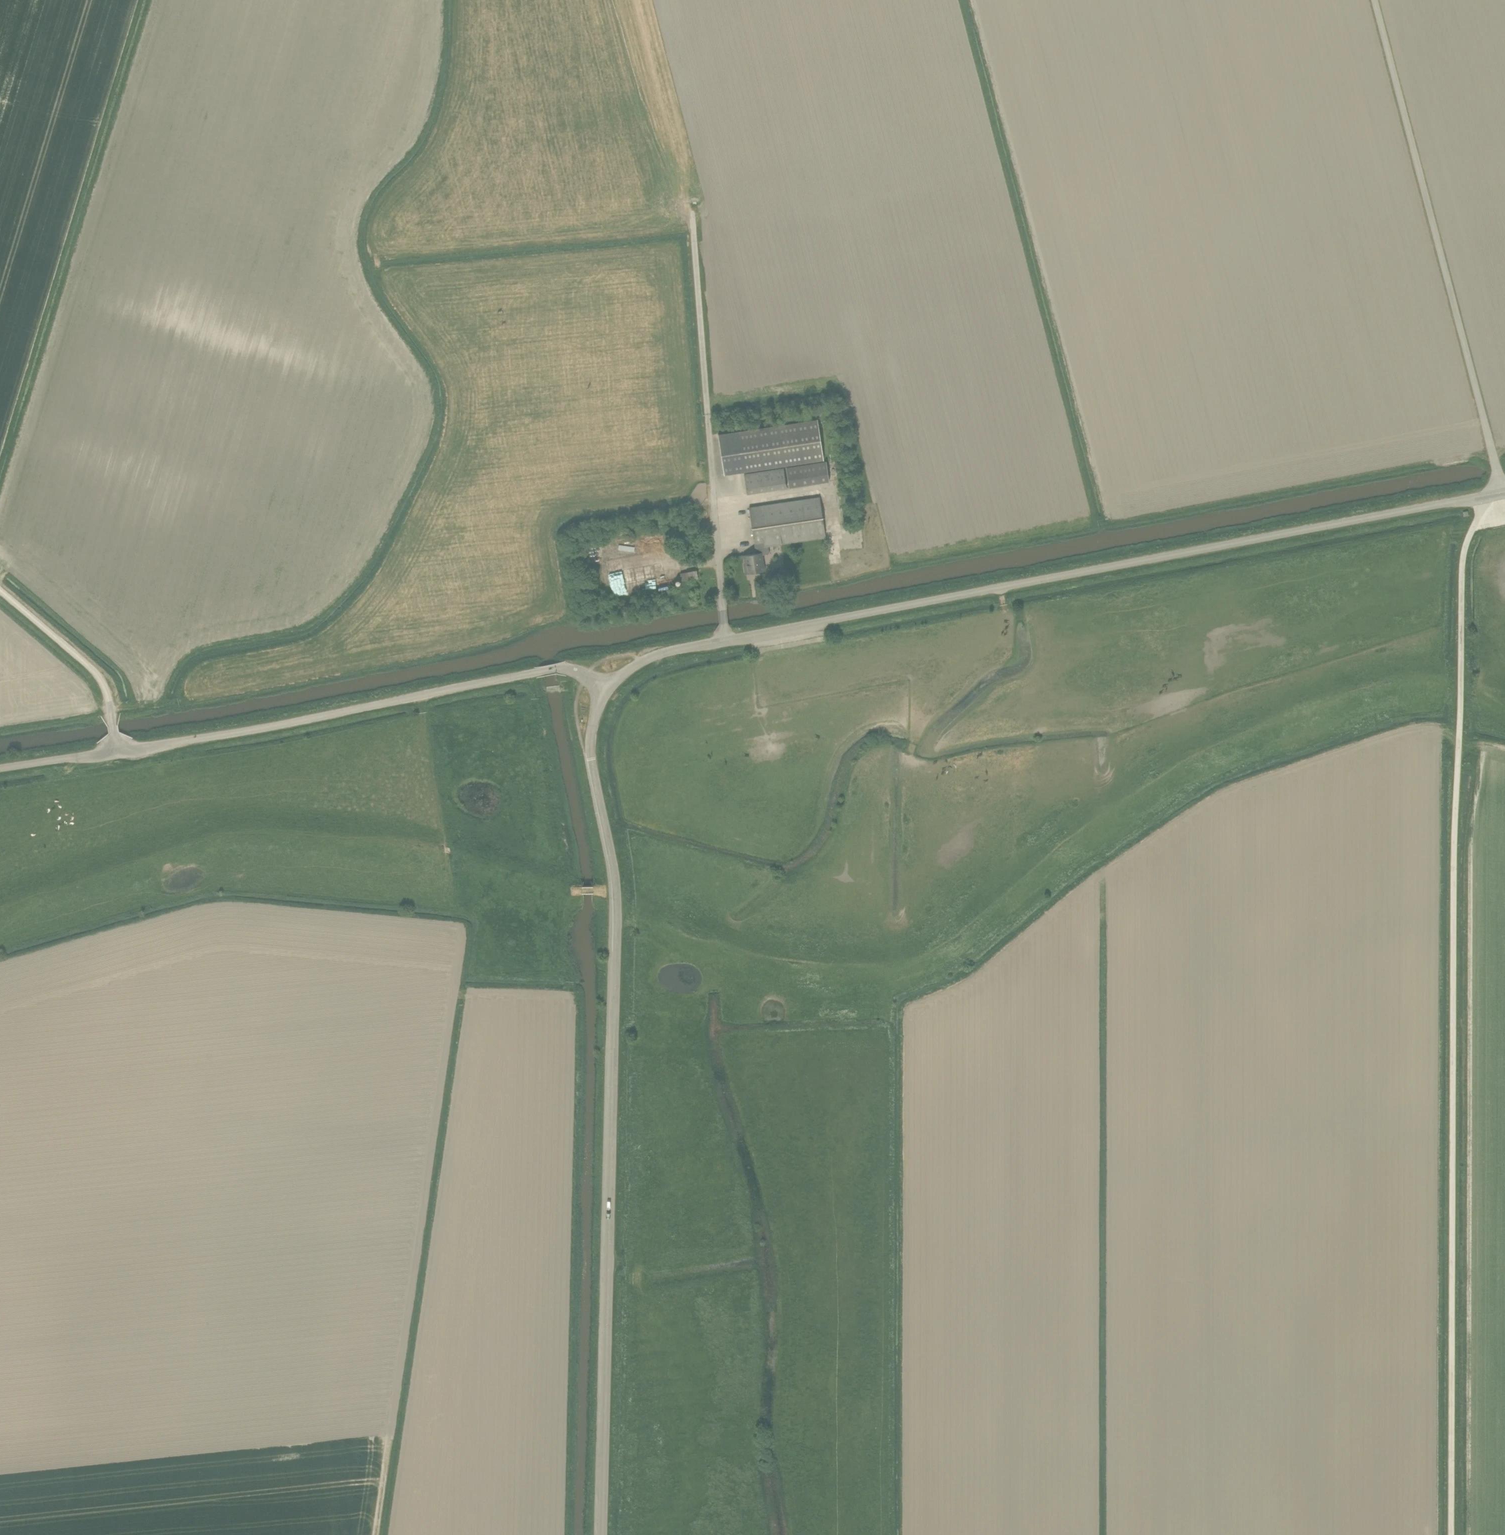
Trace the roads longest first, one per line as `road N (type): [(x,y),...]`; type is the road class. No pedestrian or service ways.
road 1 (unclassified): [(607,689),(640,662),(683,648),(1504,489)]
road 2 (unclassified): [(602,1534),(617,910),(591,760),(607,689)]
road 3 (unclassified): [(118,754),(560,666)]
road 4 (unclassified): [(118,754),(100,679),(0,589)]

